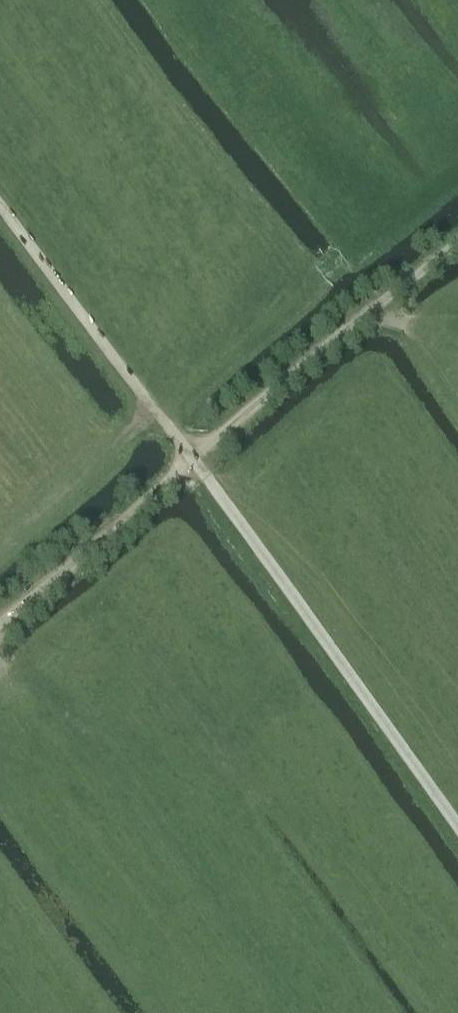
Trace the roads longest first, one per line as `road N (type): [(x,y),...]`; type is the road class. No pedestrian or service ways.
road 1 (track): [(0,626),(192,458),(457,244)]
road 2 (track): [(192,458),(457,834)]
road 3 (track): [(192,458),(0,204)]

